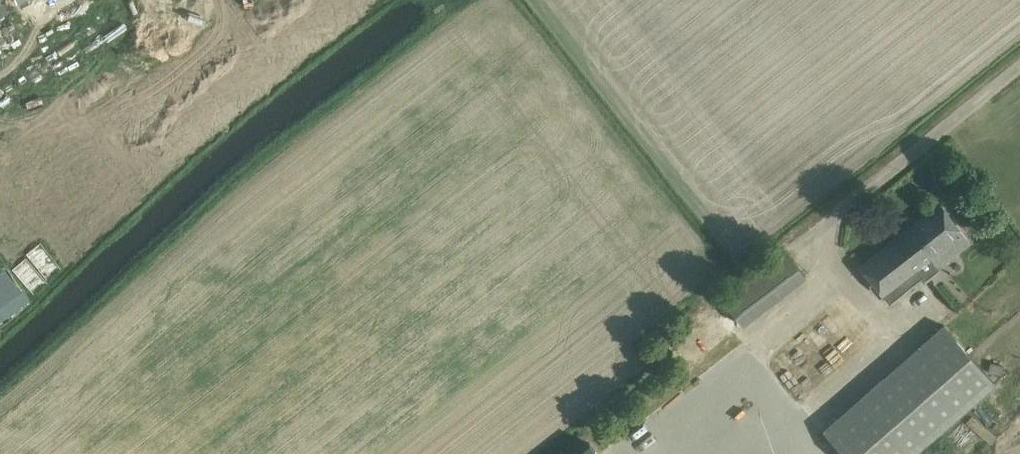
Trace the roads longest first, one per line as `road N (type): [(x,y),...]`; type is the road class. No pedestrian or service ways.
road 1 (track): [(832,217),(1019,71)]

